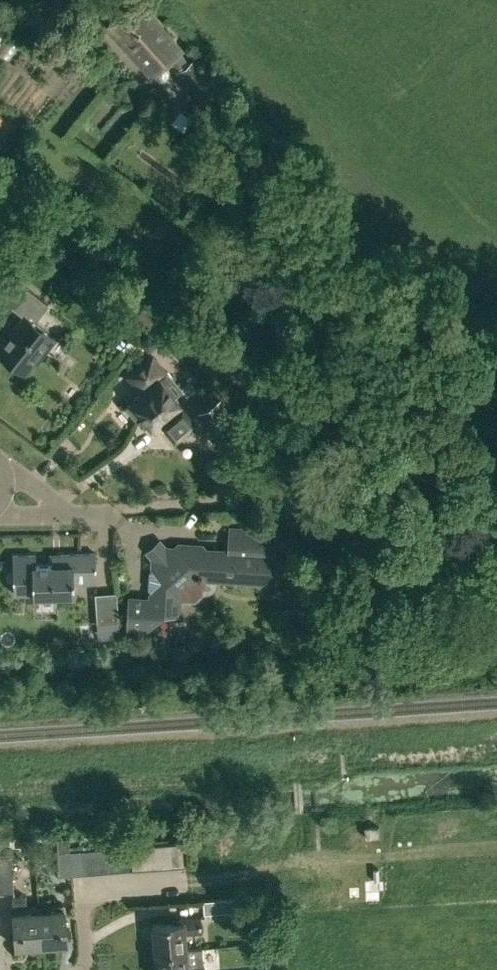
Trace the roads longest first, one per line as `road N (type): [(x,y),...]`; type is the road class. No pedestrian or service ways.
road 1 (track): [(186,882),(248,877),(299,857),(496,844)]

